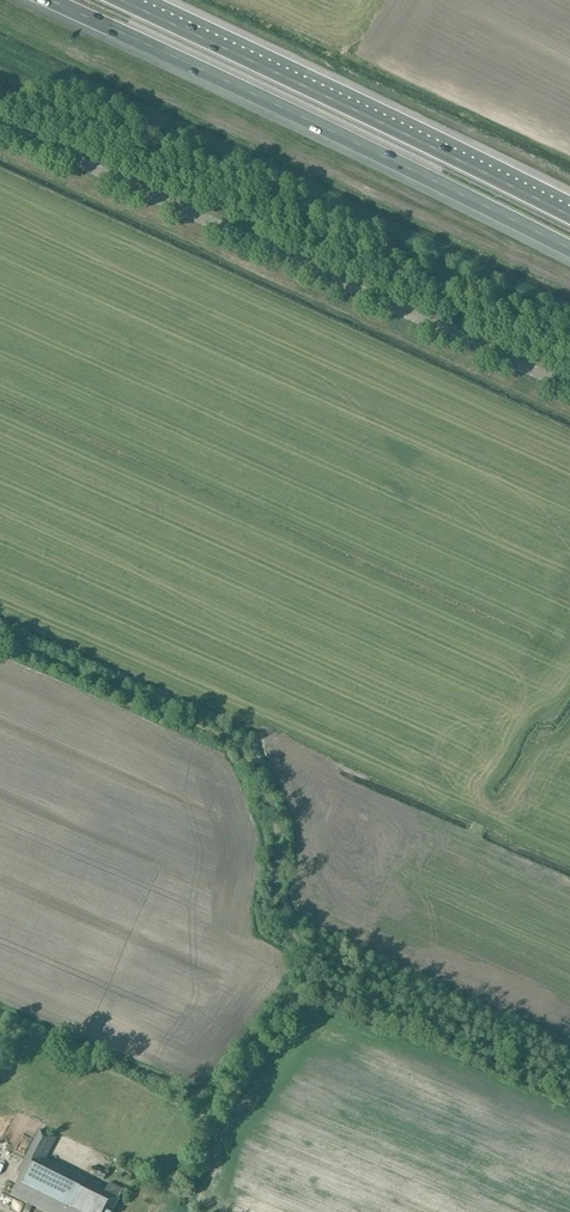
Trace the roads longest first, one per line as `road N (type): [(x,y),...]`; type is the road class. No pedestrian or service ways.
road 1 (tertiary): [(569,387),(0,125)]
road 2 (motorway): [(44,0),(569,251)]
road 3 (motorway): [(569,215),(124,0)]

